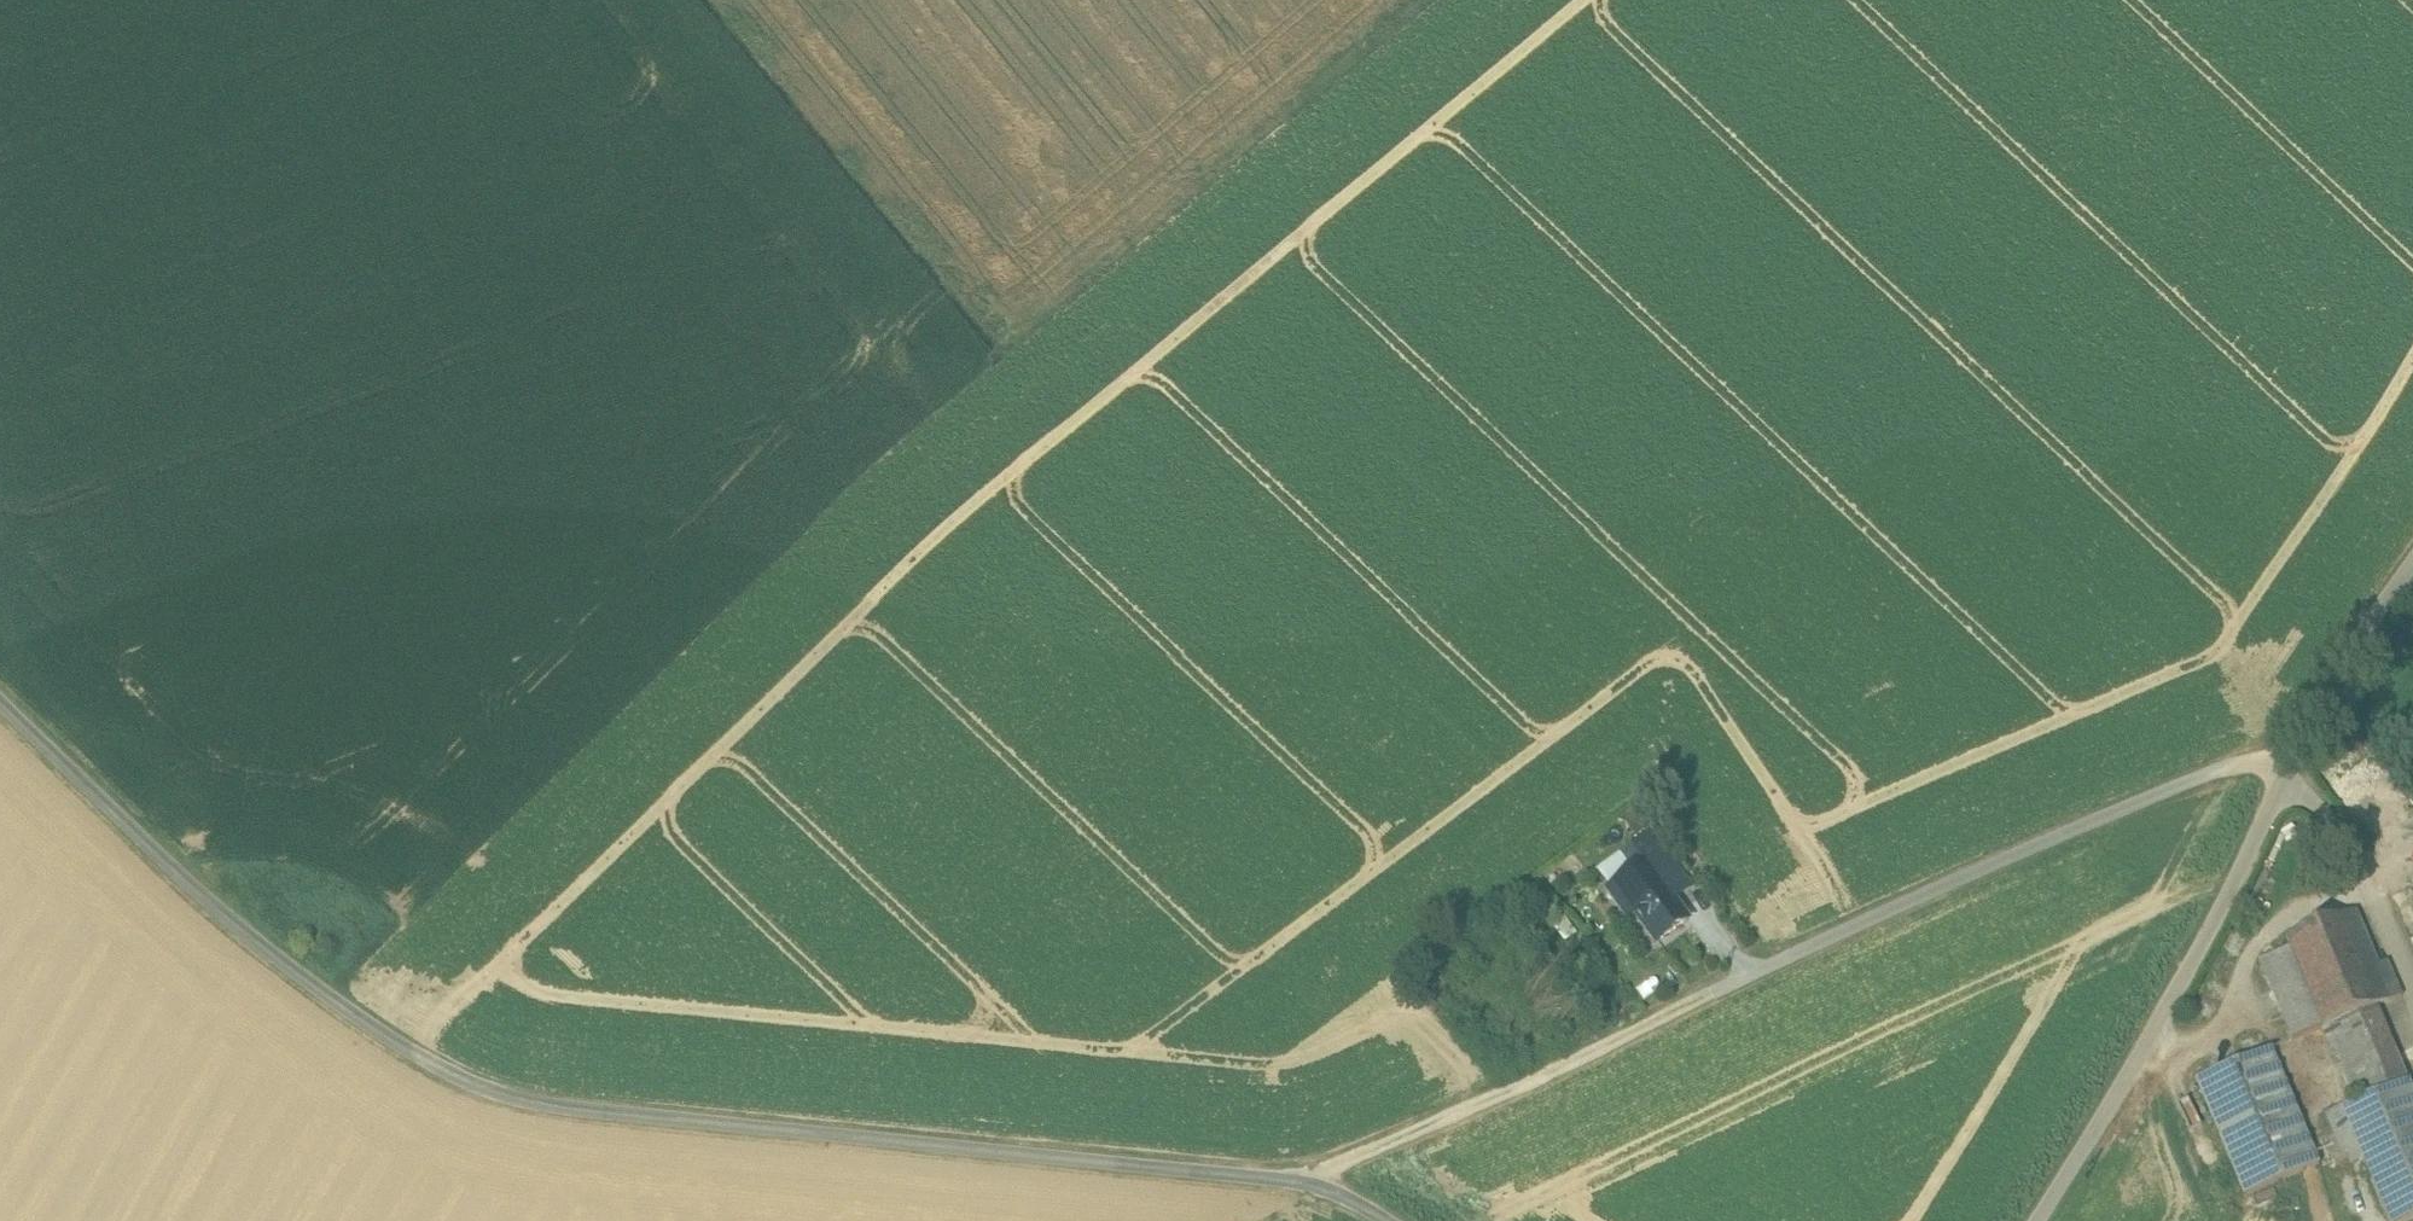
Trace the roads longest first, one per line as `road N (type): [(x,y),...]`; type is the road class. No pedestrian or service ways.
road 1 (track): [(1390,1220),(1320,1184),(498,1097),(374,1025),(208,900),(0,694)]
road 2 (unclassified): [(2412,562),(2336,668),(2147,1035),(2030,1220)]

